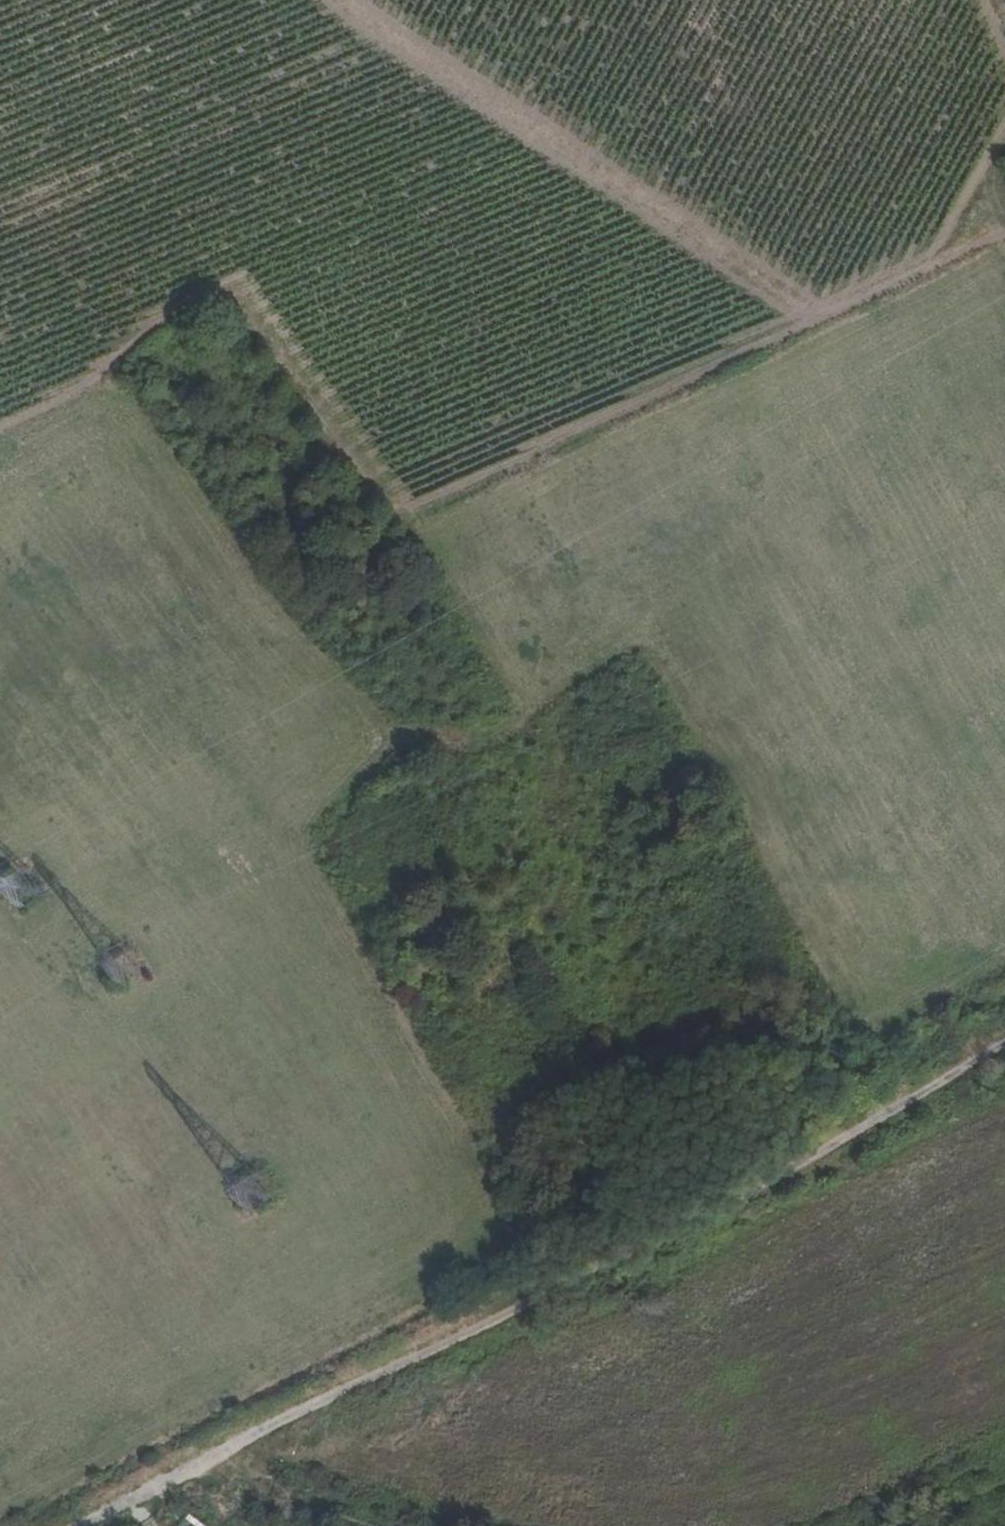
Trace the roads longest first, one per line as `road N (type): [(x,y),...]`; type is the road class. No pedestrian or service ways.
road 1 (track): [(1004,1043),(741,1200),(217,1453)]
road 2 (track): [(1004,138),(934,268),(813,318),(347,0)]
road 3 (track): [(217,1453),(80,1525)]

